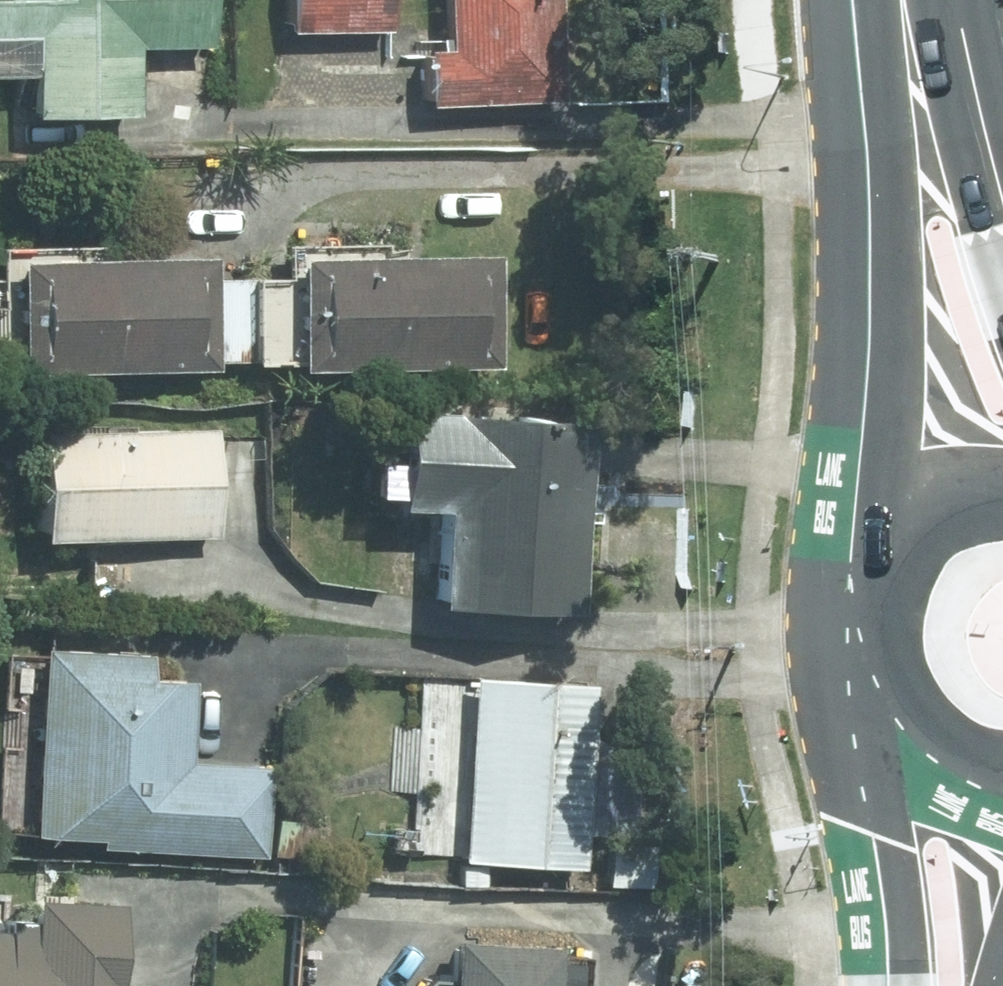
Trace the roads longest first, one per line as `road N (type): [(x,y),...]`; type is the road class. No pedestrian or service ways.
road 1 (primary): [(855,550),(878,375),(890,0)]
road 2 (primary): [(882,985),(850,695)]
road 3 (primary): [(907,0),(1002,270)]
road 4 (primary): [(1002,769),(956,770),(913,757),(877,731),(850,695)]
road 5 (primary): [(855,550),(887,514),(929,490),(1002,485)]
road 6 (primary): [(850,695),(833,622),(855,550)]

